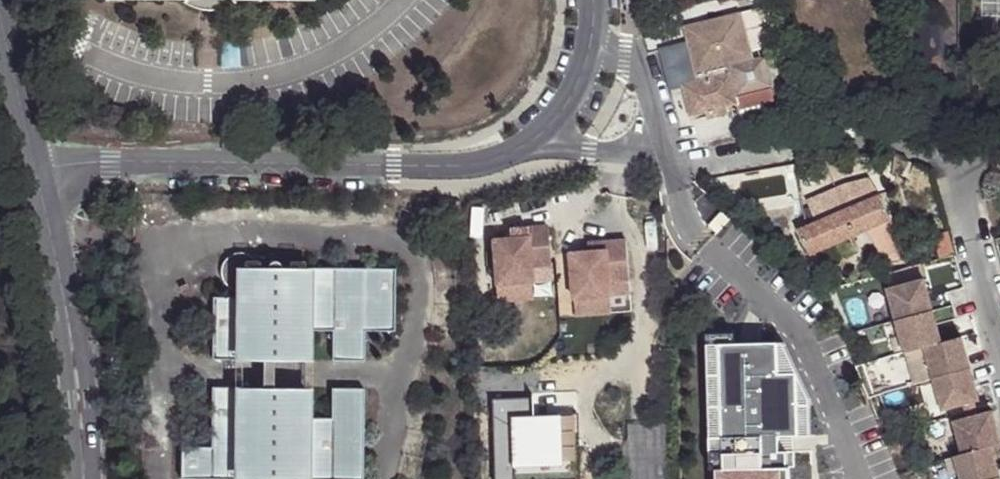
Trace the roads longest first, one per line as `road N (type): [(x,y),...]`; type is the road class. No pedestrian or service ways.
road 1 (residential): [(593,0),(586,50),(551,118),(529,142),(492,159),(451,166),(35,167)]
road 2 (residential): [(35,167),(76,368),(87,478)]
road 3 (residential): [(0,11),(35,167)]

